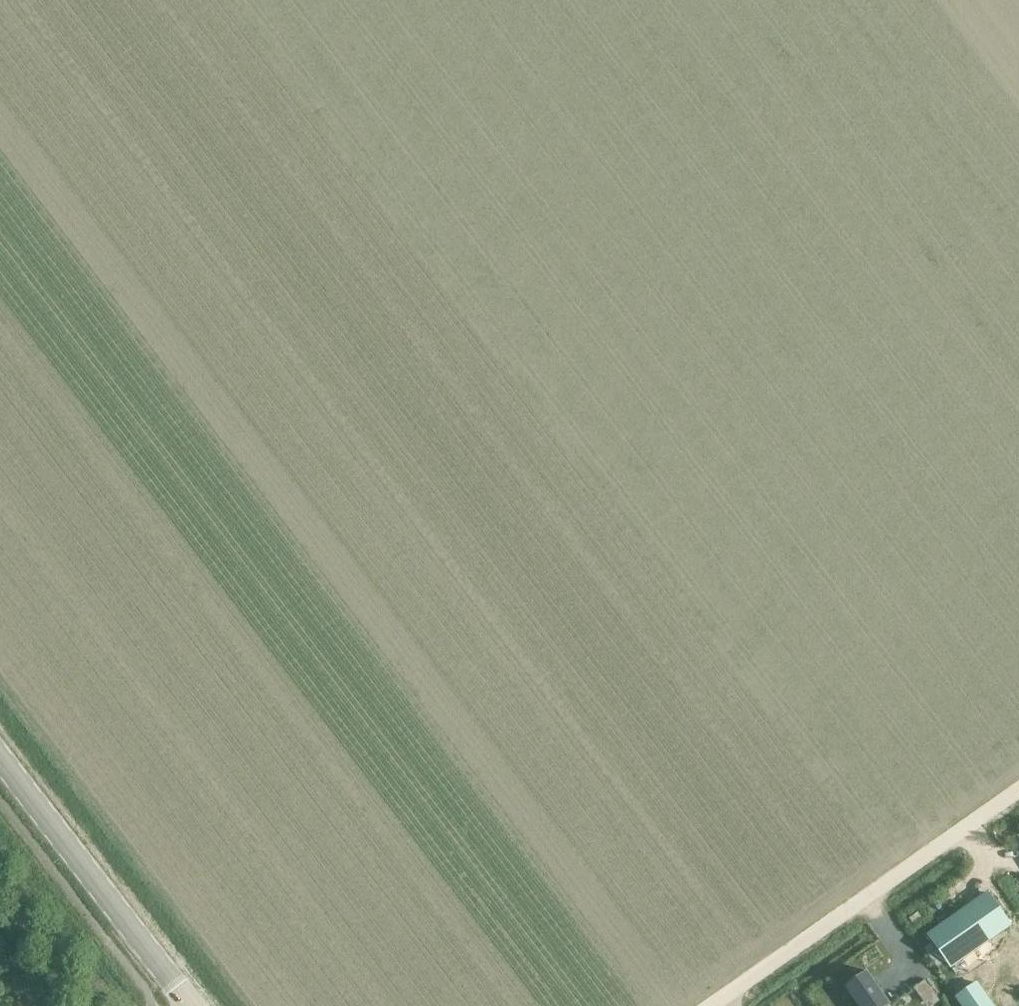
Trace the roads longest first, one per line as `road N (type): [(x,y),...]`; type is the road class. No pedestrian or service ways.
road 1 (residential): [(709,1005),(1018,789)]
road 2 (tertiary): [(186,1005),(0,767)]

